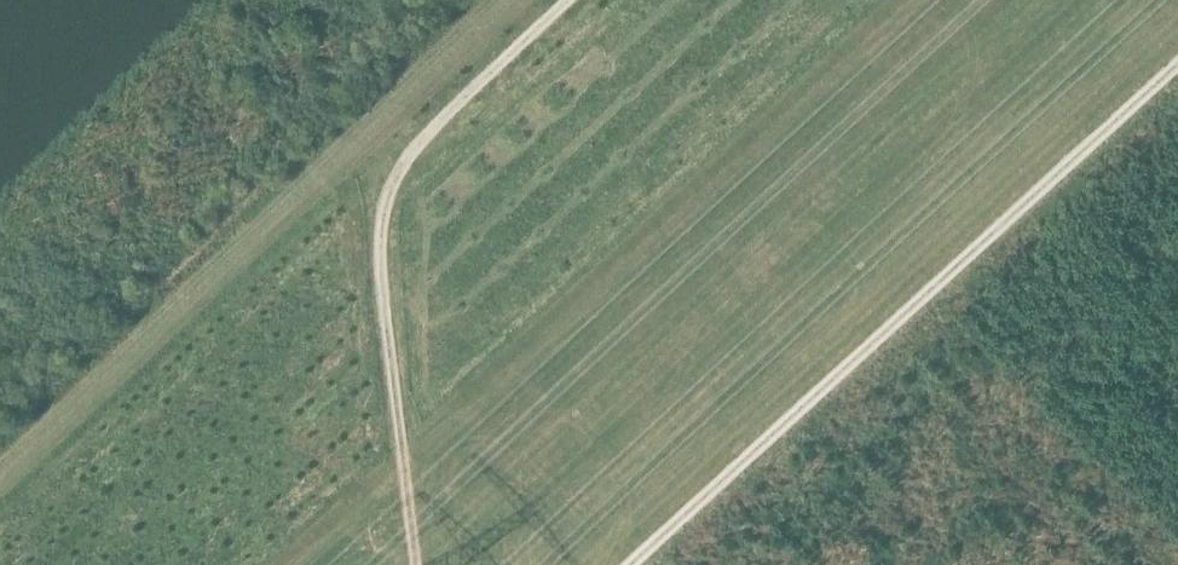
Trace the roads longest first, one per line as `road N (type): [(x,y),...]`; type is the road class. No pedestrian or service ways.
road 1 (track): [(1177,66),(633,564)]
road 2 (track): [(417,564),(380,242),(388,196),(416,150),(573,0)]

